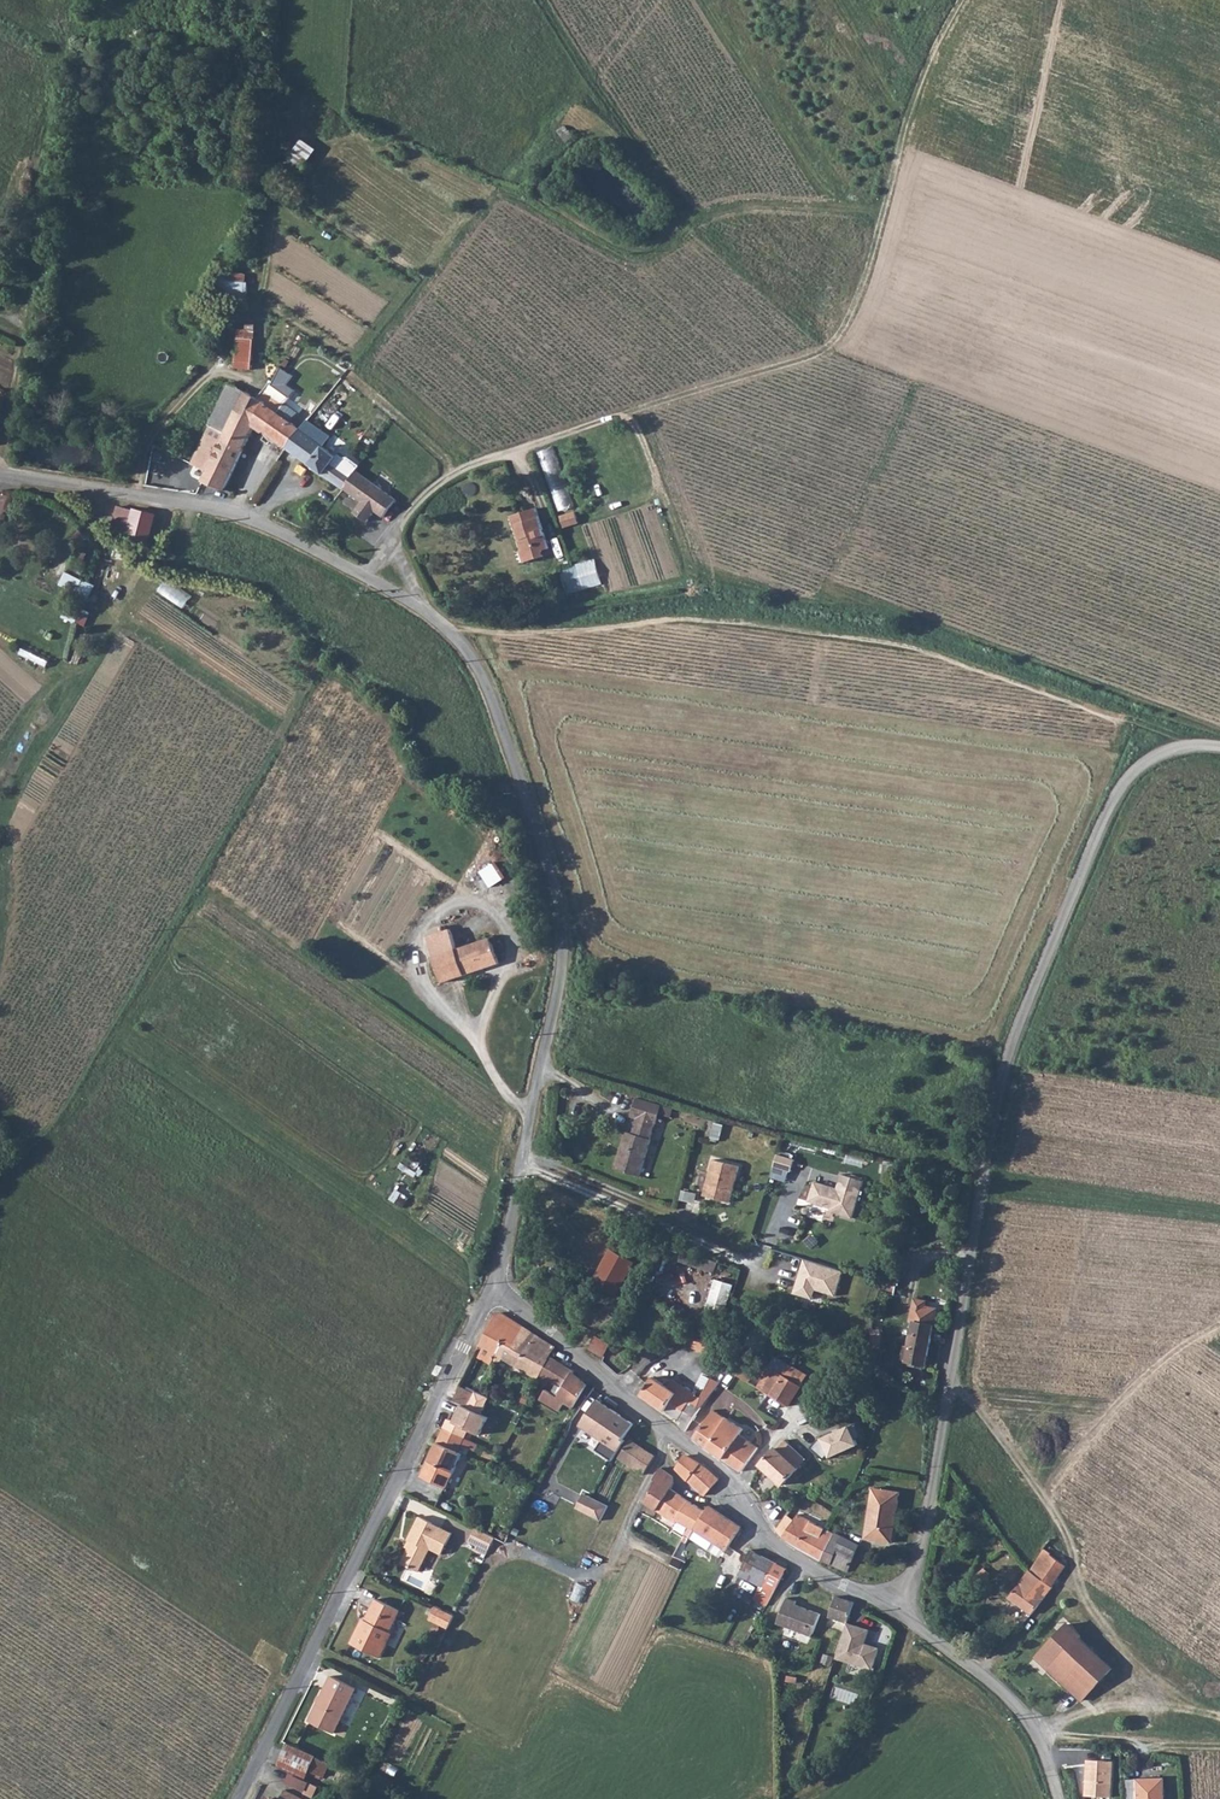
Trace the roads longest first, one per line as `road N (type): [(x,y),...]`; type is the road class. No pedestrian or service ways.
road 1 (unclassified): [(899,1611),(920,1562),(1022,1022),(1131,777),(1157,756),(1219,750)]
road 2 (unclassified): [(421,606),(483,673),(535,811),(563,912),(562,970),(493,1292)]
road 3 (track): [(508,457),(806,361),(836,341),(930,62),(966,0)]
road 4 (track): [(449,632),(683,624),(824,638),(906,649),(1120,724)]
road 5 (unclassified): [(493,1292),(237,1798)]
road 6 (unclassified): [(493,1292),(730,1478),(772,1541),(899,1611)]
road 7 (track): [(9,478),(67,49)]
road 8 (unclassified): [(0,477),(255,522),(356,573)]
road 9 (track): [(136,496),(153,432),(220,369),(268,268),(279,167)]
road 10 (track): [(1219,279),(894,168)]
road 11 (unclassified): [(899,1611),(1007,1695),(1039,1734),(1062,1798)]
road 12 (track): [(1043,1494),(1145,1381),(1219,1327)]
road 13 (residential): [(395,538),(419,504),(463,471),(508,457),(530,501)]
road 14 (track): [(1039,1734),(1219,1748)]
road 15 (track): [(950,1397),(966,1397),(1060,1525)]

